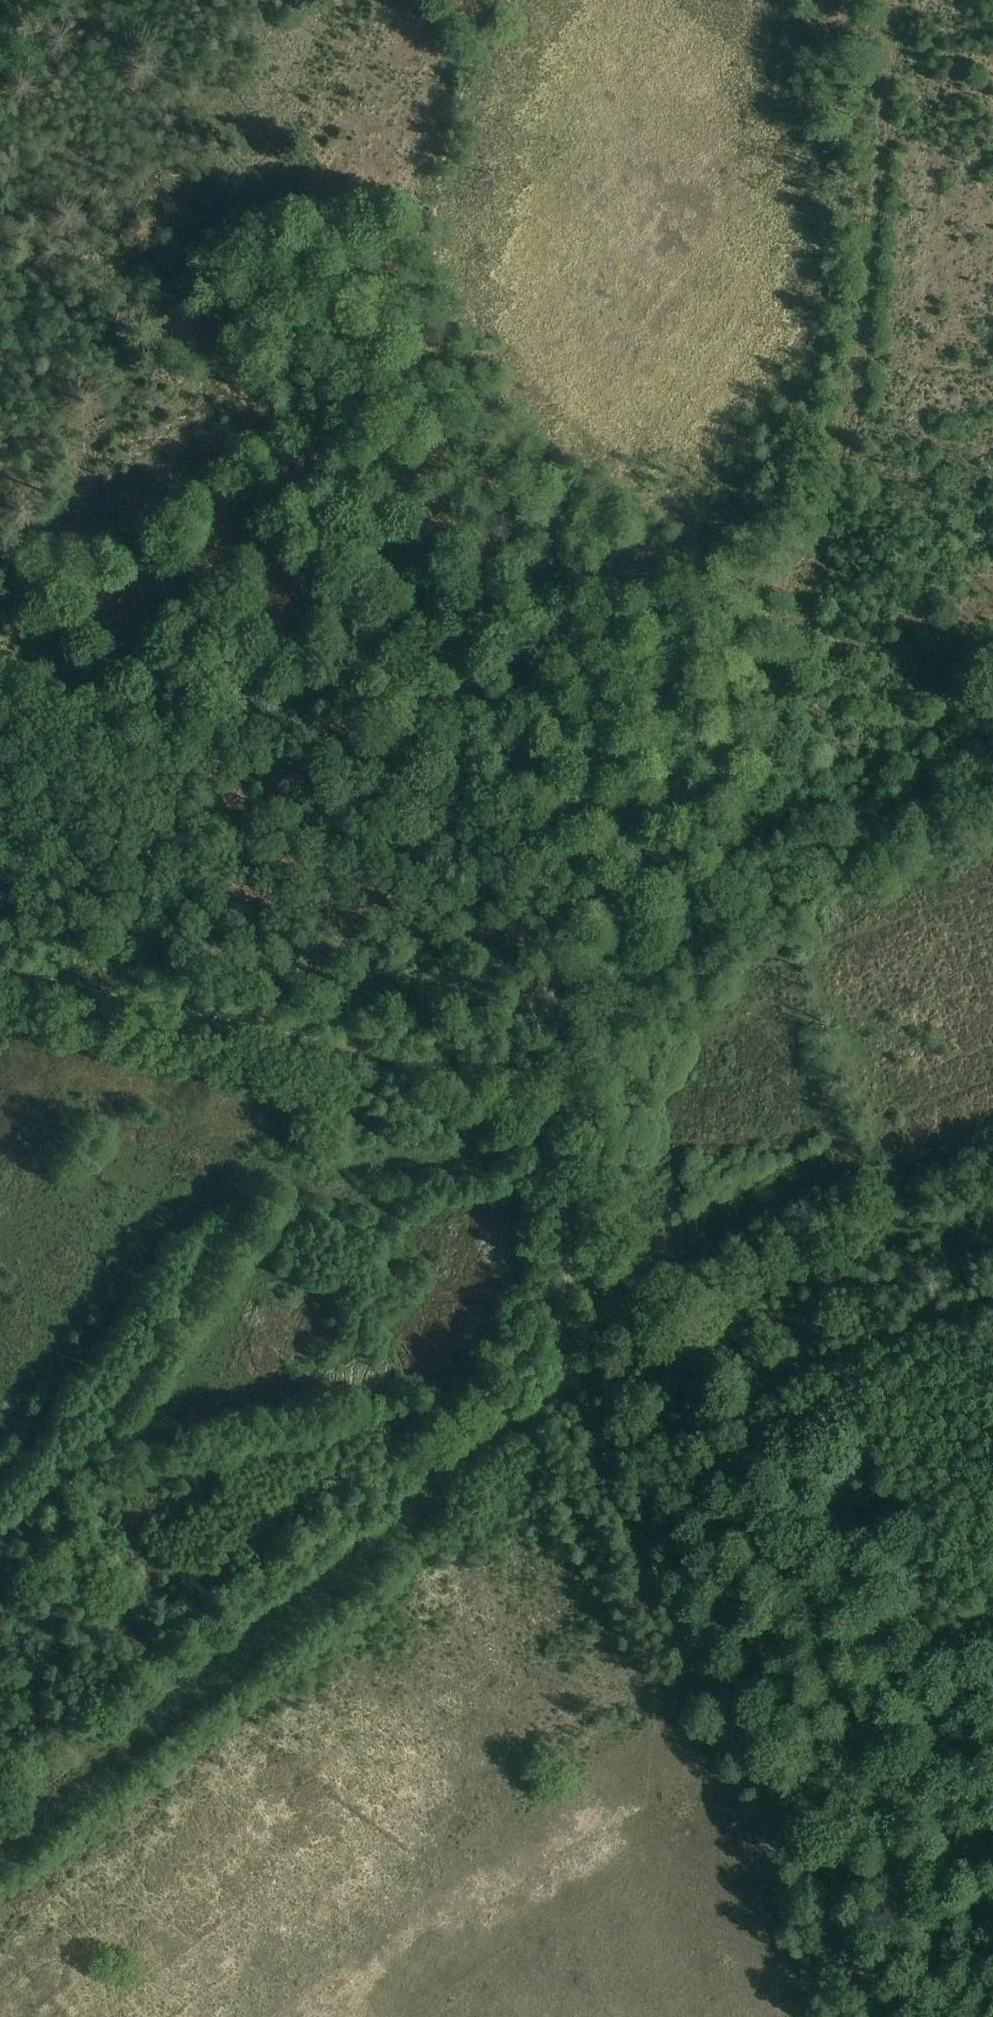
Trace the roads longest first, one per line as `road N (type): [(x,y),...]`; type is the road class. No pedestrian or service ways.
road 1 (track): [(857,0),(829,431),(765,801)]
road 2 (track): [(878,2016),(568,1378)]
road 3 (track): [(568,1378),(738,1301),(790,1267),(992,1200)]

